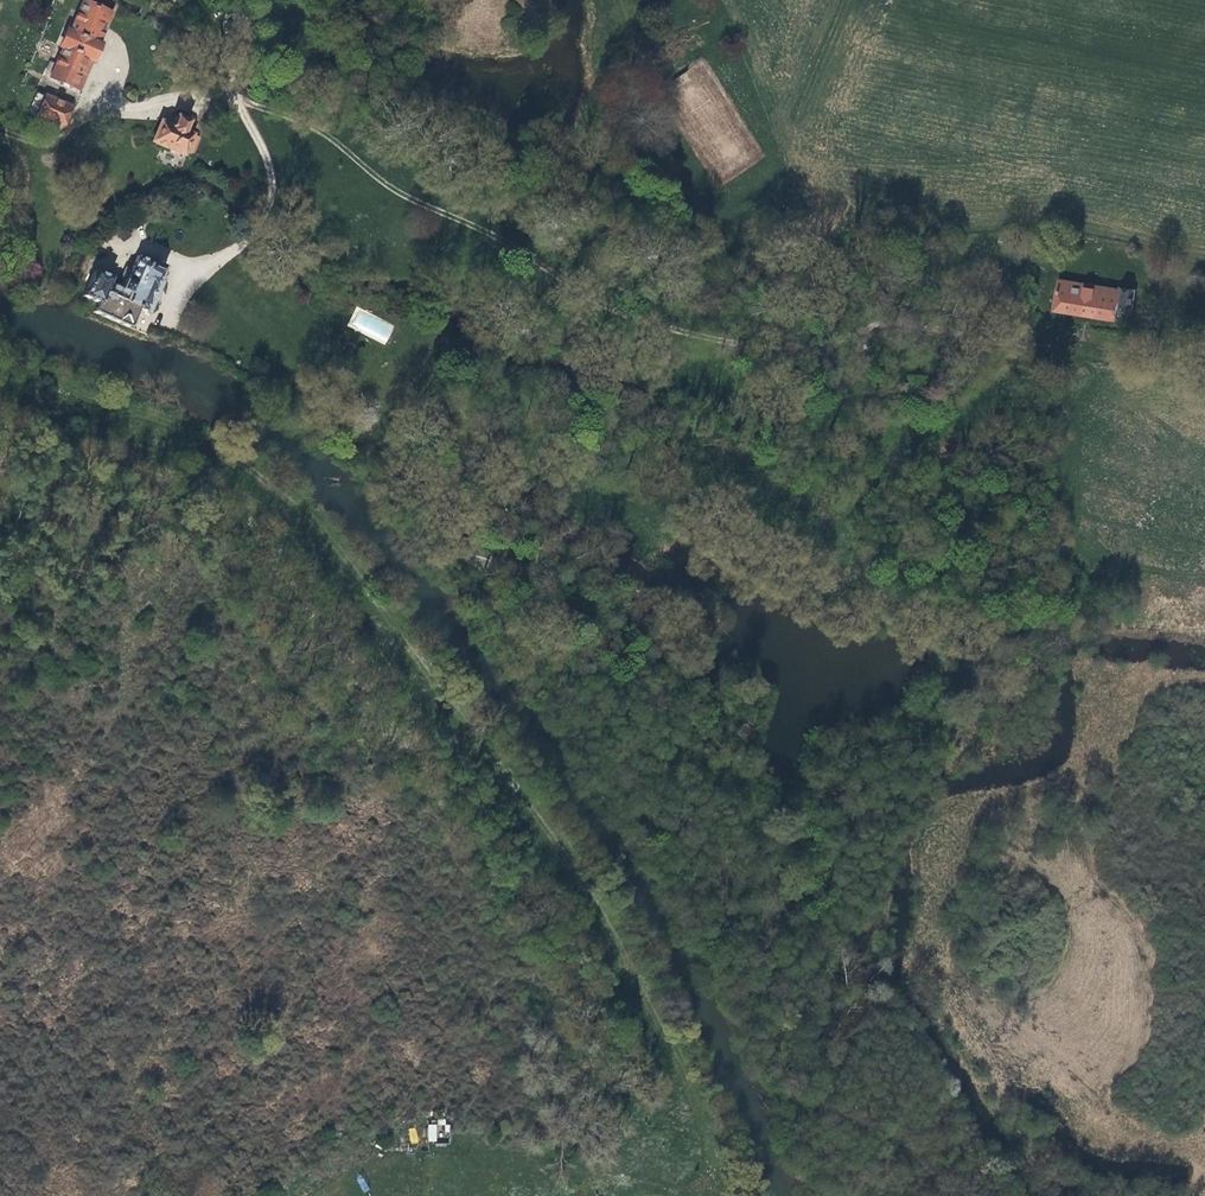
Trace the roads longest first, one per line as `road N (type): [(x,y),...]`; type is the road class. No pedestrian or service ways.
road 1 (track): [(239,99),(334,140),(424,209),(634,318),(739,342),(815,347),(876,326),(933,326),(1001,345)]

